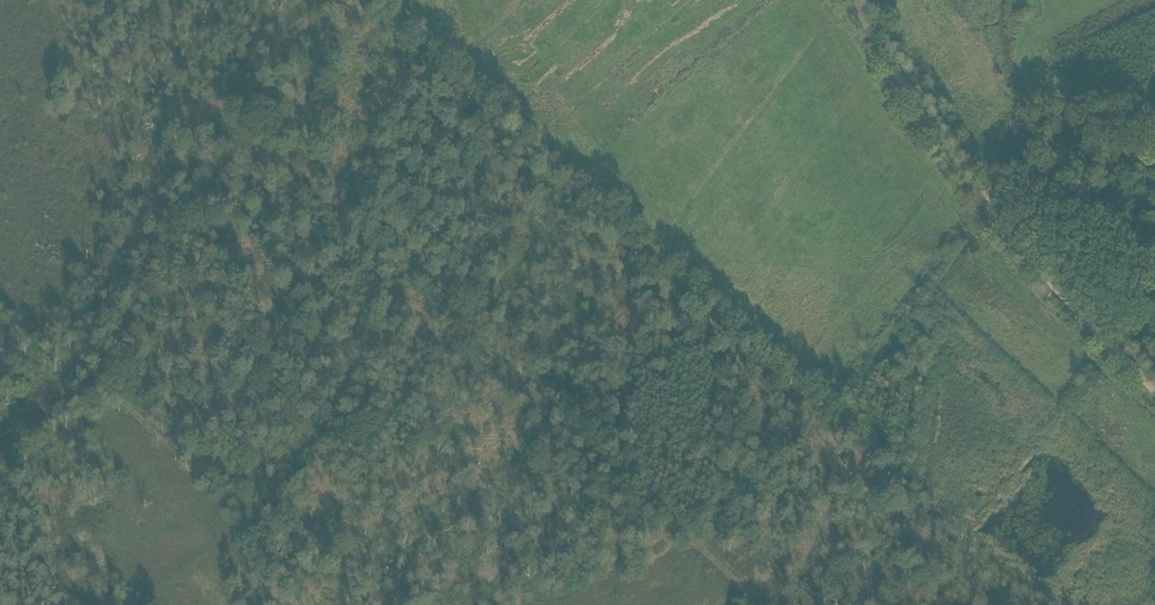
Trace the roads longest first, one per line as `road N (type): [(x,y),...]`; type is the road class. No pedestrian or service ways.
road 1 (track): [(1154,391),(983,208),(847,0)]

